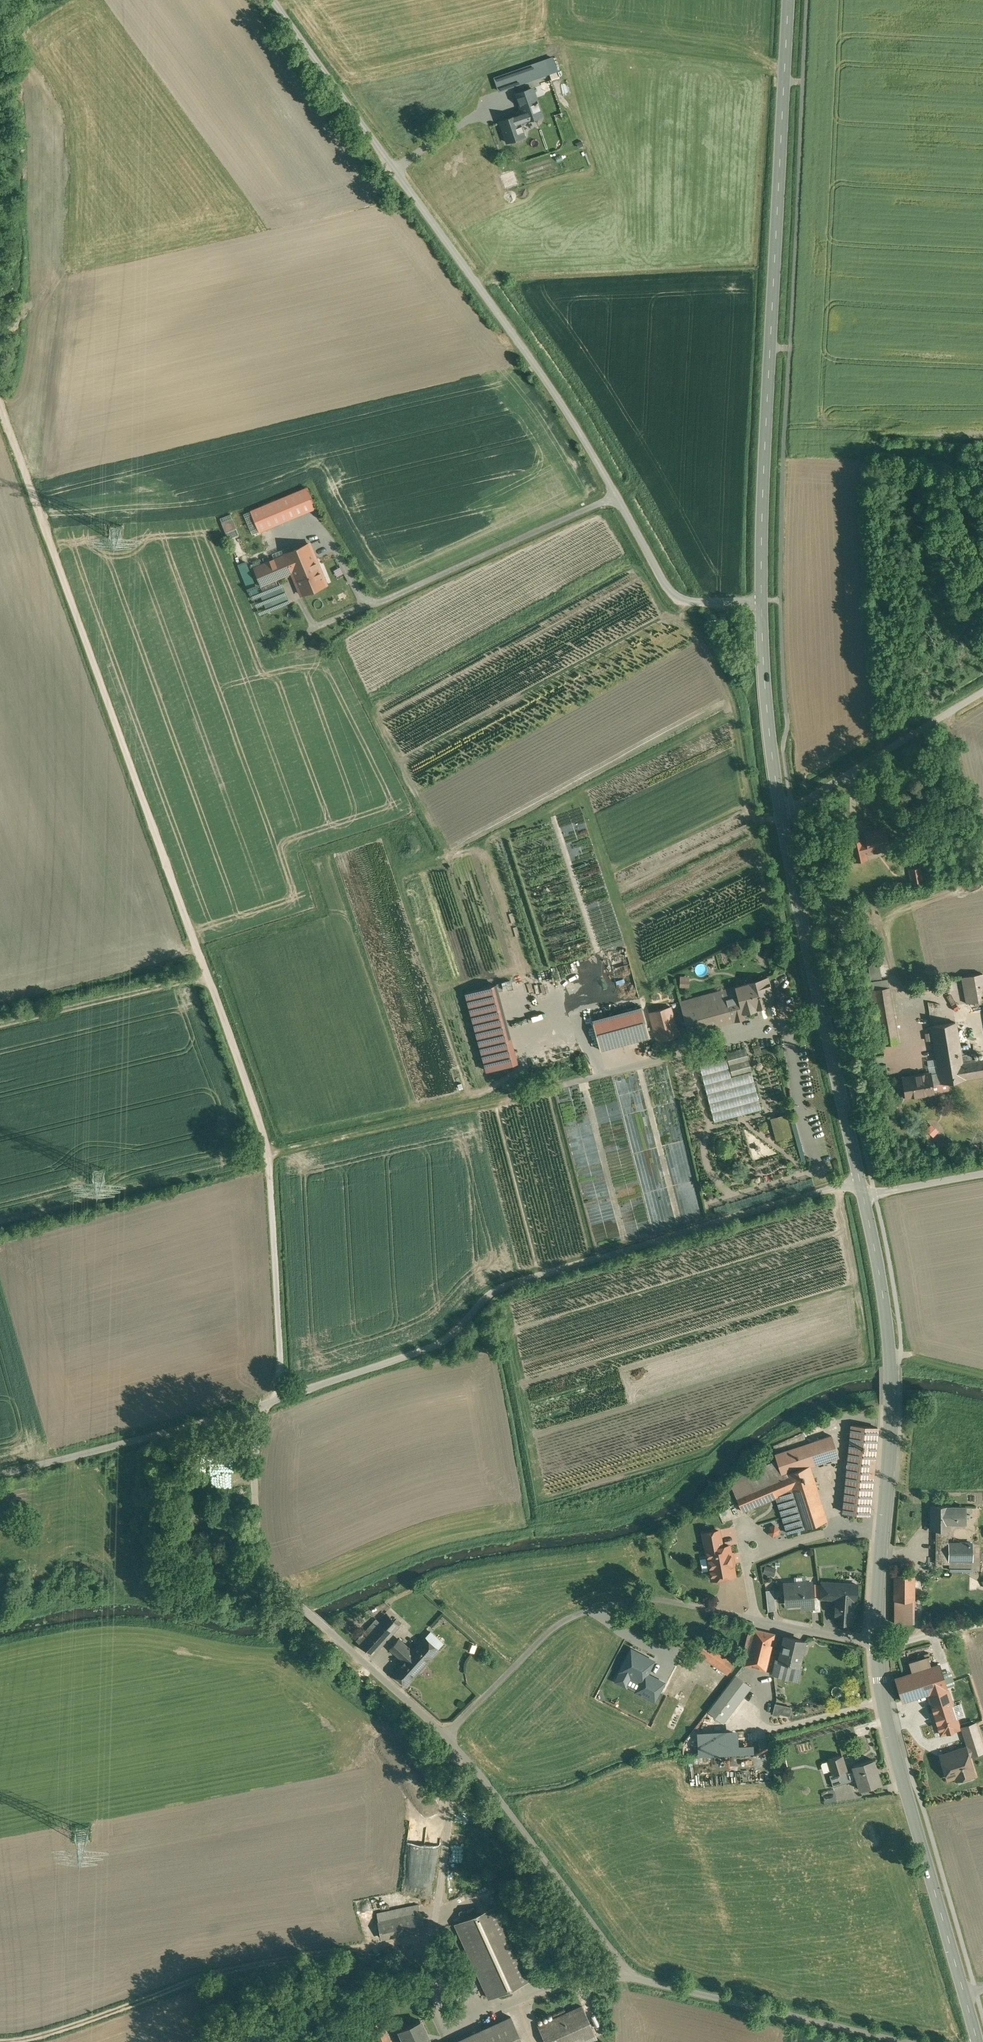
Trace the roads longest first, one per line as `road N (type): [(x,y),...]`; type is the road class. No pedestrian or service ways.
road 1 (unclassified): [(0,405),(262,1127),(280,1399)]
road 2 (unclassified): [(261,1407),(251,1503),(256,1556),(445,1737),(629,1975),(895,2041)]
road 3 (tertiary): [(862,1198),(888,1352),(875,1593),(880,1681),(976,2041)]
road 4 (unclassified): [(277,0),(559,391),(669,592),(693,603),(761,602)]
road 5 (unclassified): [(858,1181),(495,1292),(442,1344),(280,1399)]
road 6 (tertiary): [(787,0),(761,602)]
road 7 (tertiary): [(780,815),(858,1181)]
road 8 (track): [(555,1083),(266,1155)]
road 9 (unclassified): [(261,1407),(0,1479)]
road 10 (unclassified): [(780,815),(982,691)]
road 11 (tertiary): [(761,602),(780,815)]
road 12 (track): [(0,1022),(204,968)]
road 13 (unclassified): [(982,1175),(862,1198)]

